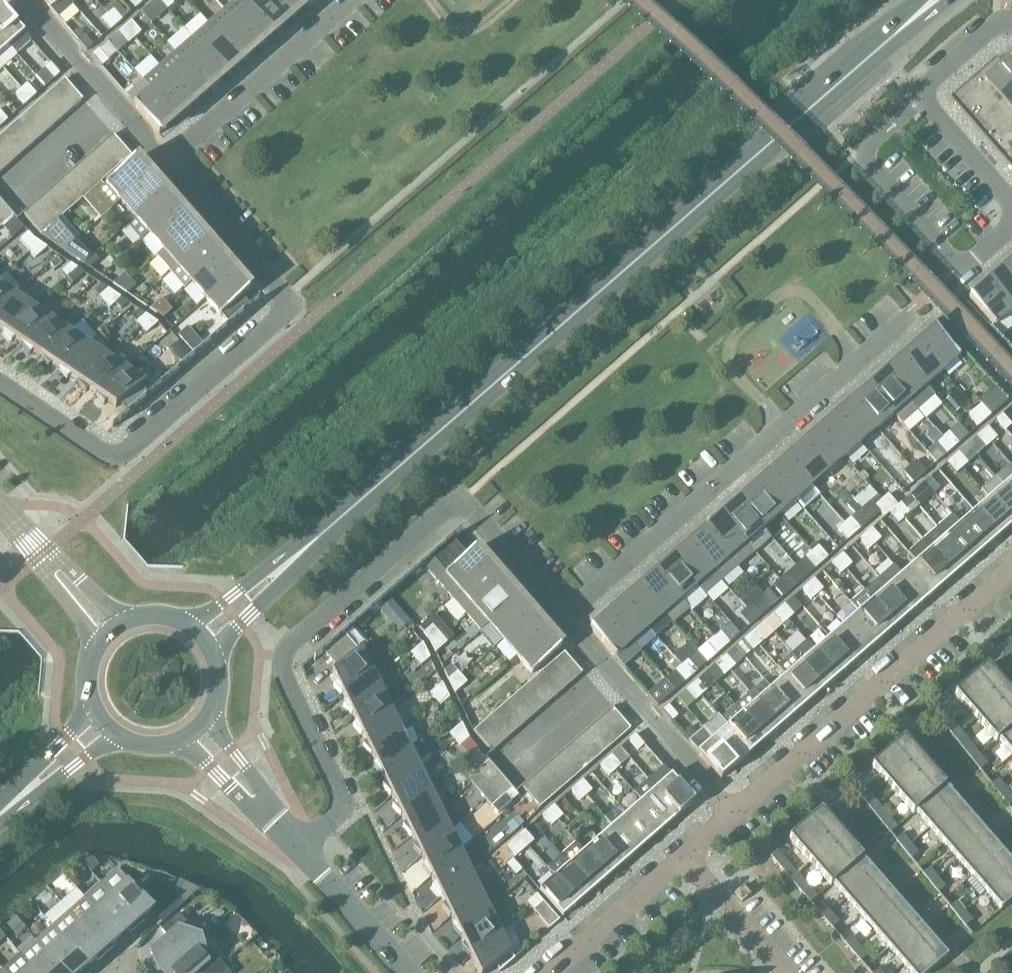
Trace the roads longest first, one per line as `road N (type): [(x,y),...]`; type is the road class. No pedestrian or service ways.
road 1 (residential): [(301,853),(340,819),(344,800),(282,672),(285,647),(464,503),(557,611)]
road 2 (secondary): [(374,491),(814,109)]
road 3 (residential): [(0,381),(111,456),(285,307),(168,167)]
road 4 (residential): [(557,611),(900,325)]
road 5 (residential): [(736,811),(1011,576)]
road 6 (residential): [(736,811),(557,611)]
road 7 (residential): [(168,167),(357,0)]
road 8 (residential): [(961,268),(858,157),(919,93)]
road 9 (secondary): [(374,491),(186,626)]
road 10 (secondary): [(210,652),(374,491)]
road 11 (residential): [(168,167),(24,0)]
road 12 (residential): [(545,972),(688,851)]
road 13 (secondary): [(814,109),(952,0)]
road 14 (unclassified): [(127,623),(0,504)]
road 15 (unclassified): [(0,512),(100,644)]
road 16 (unclassified): [(410,972),(301,853)]
road 17 (residential): [(793,972),(688,851)]
road 18 (secondary): [(918,0),(830,81),(814,109)]
road 19 (residential): [(919,93),(1011,206)]
road 20 (secondary): [(0,825),(114,737)]
road 21 (secondary): [(92,710),(0,802)]
road 22 (residential): [(919,93),(994,24),(1011,23)]

